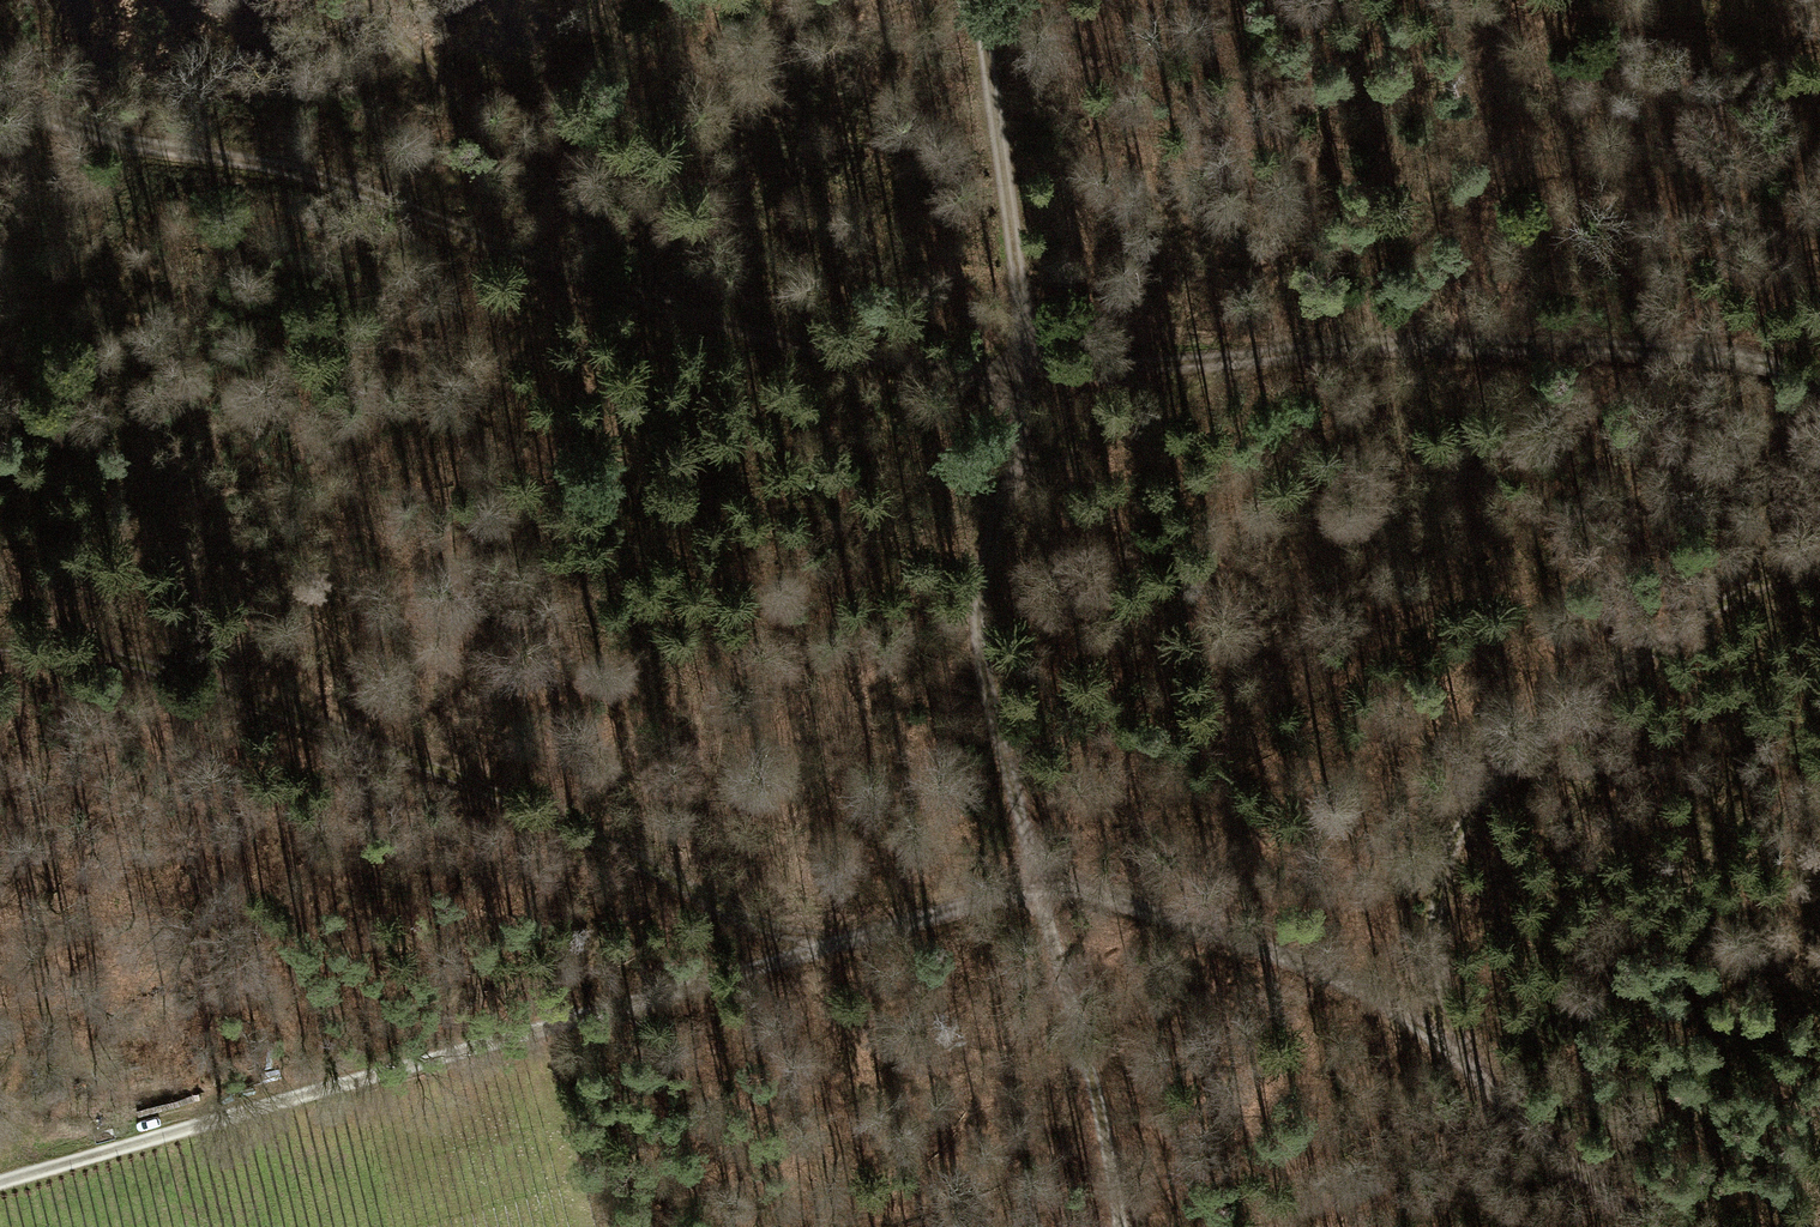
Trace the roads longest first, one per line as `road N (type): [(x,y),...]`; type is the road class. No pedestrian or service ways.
road 1 (track): [(974,0),(1031,370),(982,574),(979,648),(1118,1226)]
road 2 (track): [(852,942),(1041,884),(1276,955),(1441,1029),(1654,1226)]
road 3 (track): [(0,648),(127,652),(361,728),(781,935),(852,942)]
road 4 (track): [(852,942),(0,1177)]
road 5 (track): [(350,0),(462,113),(702,313),(877,359),(1031,370)]
road 6 (track): [(1819,386),(1756,356),(1706,348),(1336,341),(1240,357),(1031,370)]
road 7 (track): [(702,313),(304,167),(136,147),(0,99)]
road 8 (track): [(1819,559),(1736,589),(1527,751),(1469,812),(1438,869),(1432,945),(1441,1029)]
road 9 (track): [(1003,488),(1240,357)]

